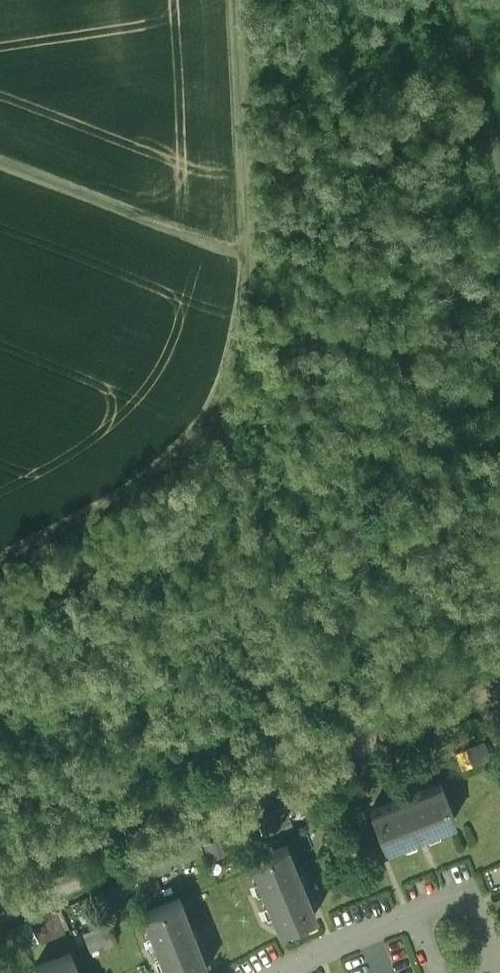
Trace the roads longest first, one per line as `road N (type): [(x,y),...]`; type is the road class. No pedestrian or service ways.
road 1 (track): [(0,541),(191,430),(259,264),(237,0)]
road 2 (track): [(0,924),(499,695)]
road 3 (track): [(0,165),(259,264)]
road 4 (residential): [(413,917),(456,899),(473,902),(492,958),(469,972)]
road 5 (residential): [(287,972),(413,917)]

